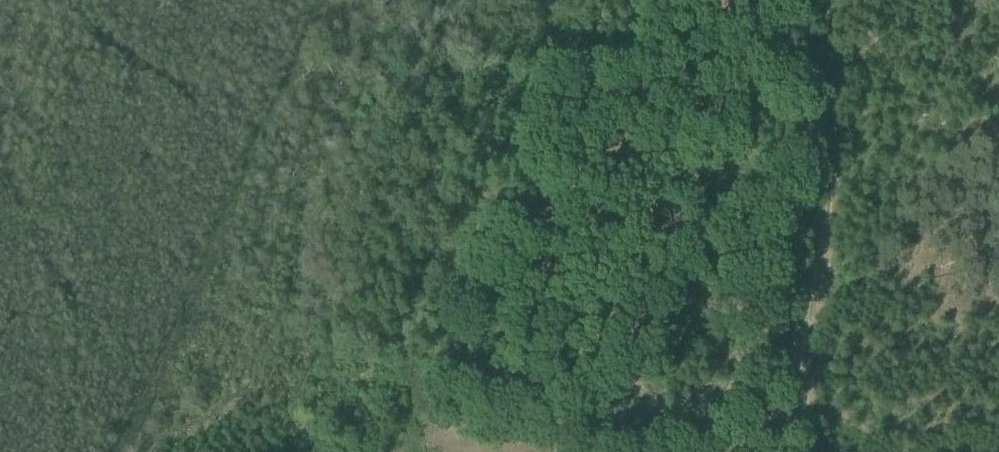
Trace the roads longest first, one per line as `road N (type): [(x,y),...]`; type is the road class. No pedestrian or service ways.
road 1 (track): [(825,0),(828,193),(804,347),(802,451)]

